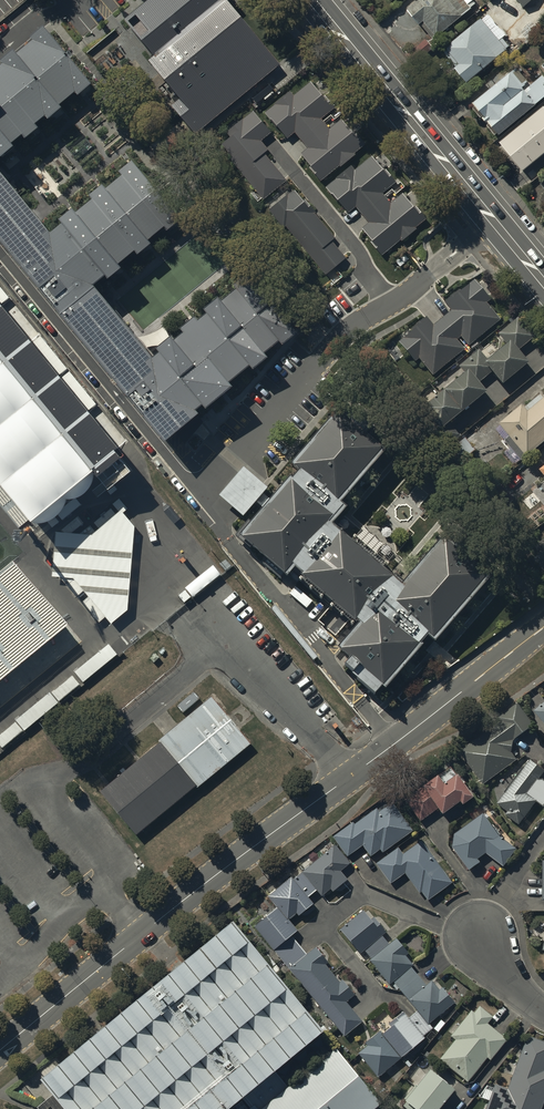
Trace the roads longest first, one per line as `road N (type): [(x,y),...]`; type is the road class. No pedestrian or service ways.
road 1 (unclassified): [(29,1026),(543,627)]
road 2 (primary): [(543,283),(311,0)]
road 3 (residential): [(394,301),(273,145)]

